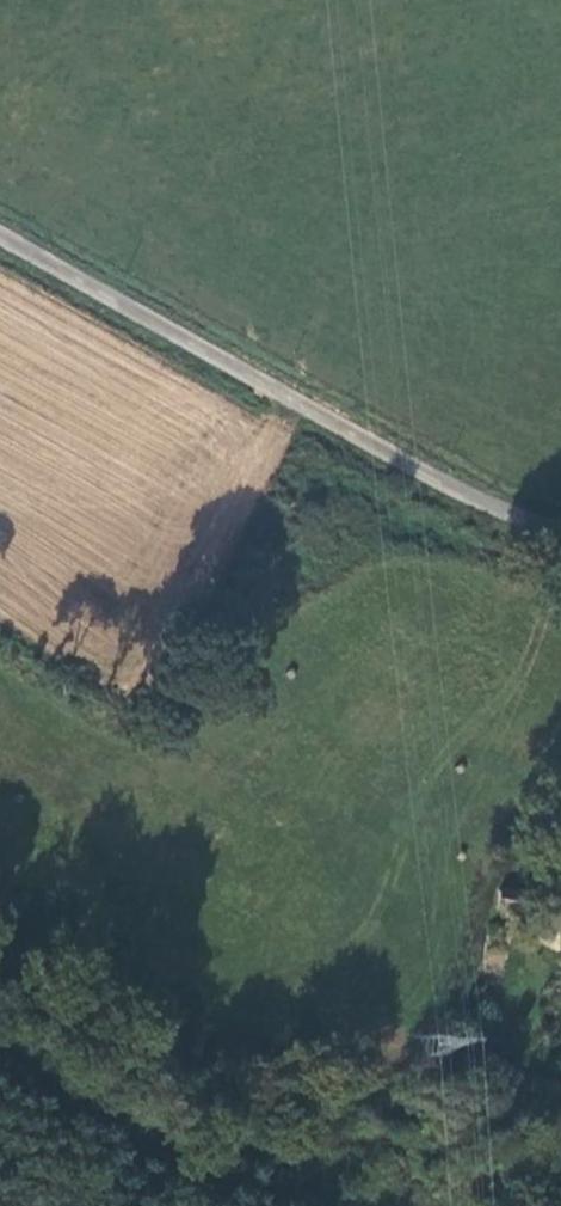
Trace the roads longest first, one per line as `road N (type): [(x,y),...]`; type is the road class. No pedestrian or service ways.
road 1 (residential): [(560,527),(439,481),(0,236)]
road 2 (track): [(0,975),(165,1070),(295,1093),(550,1106)]

